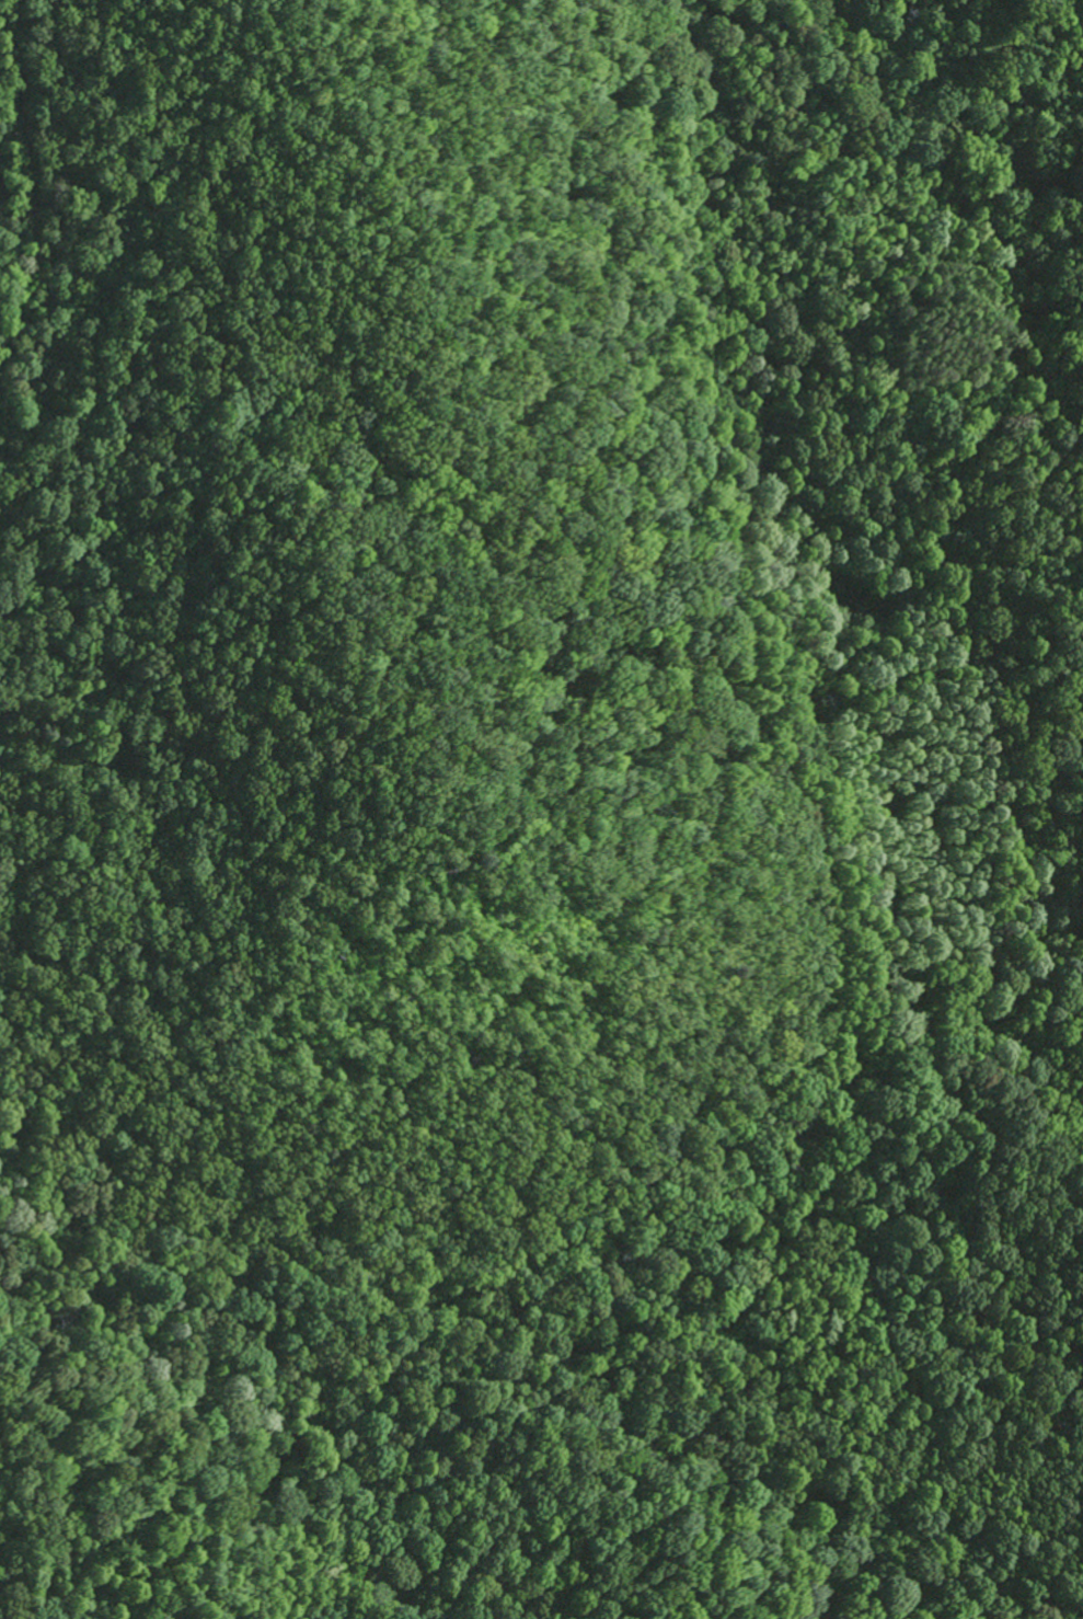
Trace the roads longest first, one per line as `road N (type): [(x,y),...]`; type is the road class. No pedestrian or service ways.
road 1 (residential): [(0,1192),(141,1289),(619,1242),(798,1203),(821,1075),(1016,981),(1082,918)]
road 2 (residential): [(35,0),(0,203)]

